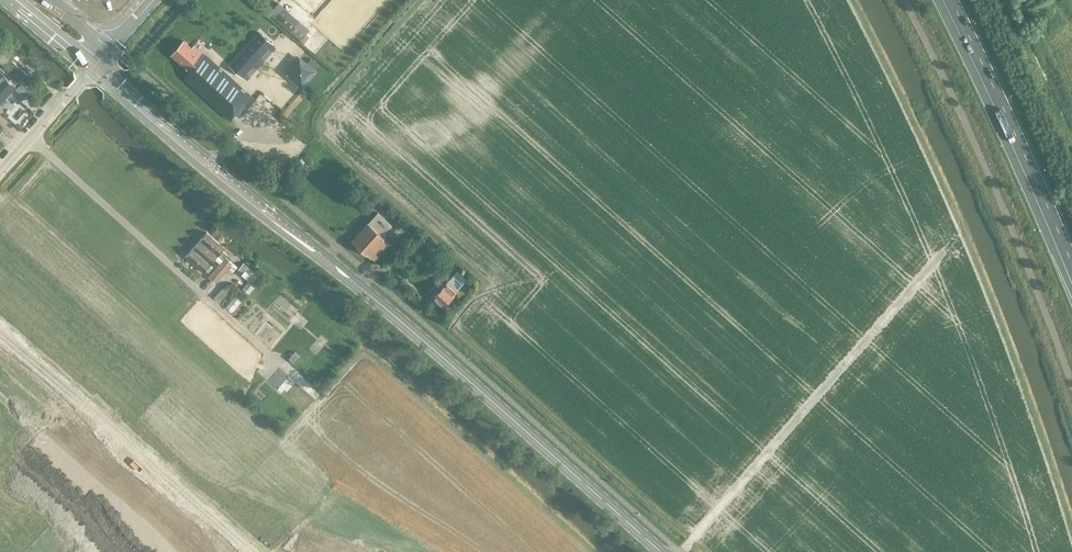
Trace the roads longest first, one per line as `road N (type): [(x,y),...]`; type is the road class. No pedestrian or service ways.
road 1 (secondary): [(661,551),(389,309),(93,67)]
road 2 (motorway): [(951,0),(1071,263)]
road 3 (unclassified): [(0,173),(93,67)]

